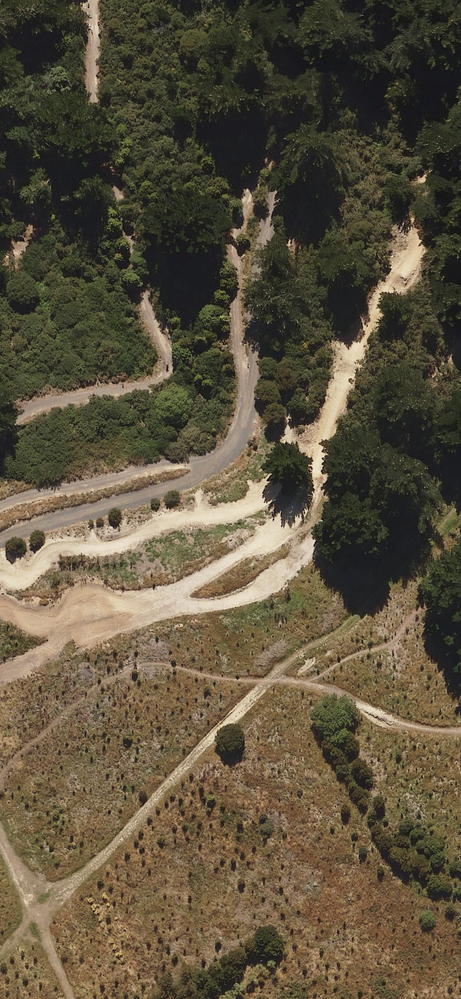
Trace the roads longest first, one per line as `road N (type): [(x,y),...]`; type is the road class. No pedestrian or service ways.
road 1 (track): [(335,0),(268,242),(257,372),(234,446),(186,483),(0,541)]
road 2 (track): [(222,457),(136,470),(0,506)]
road 3 (track): [(71,998),(0,833)]

